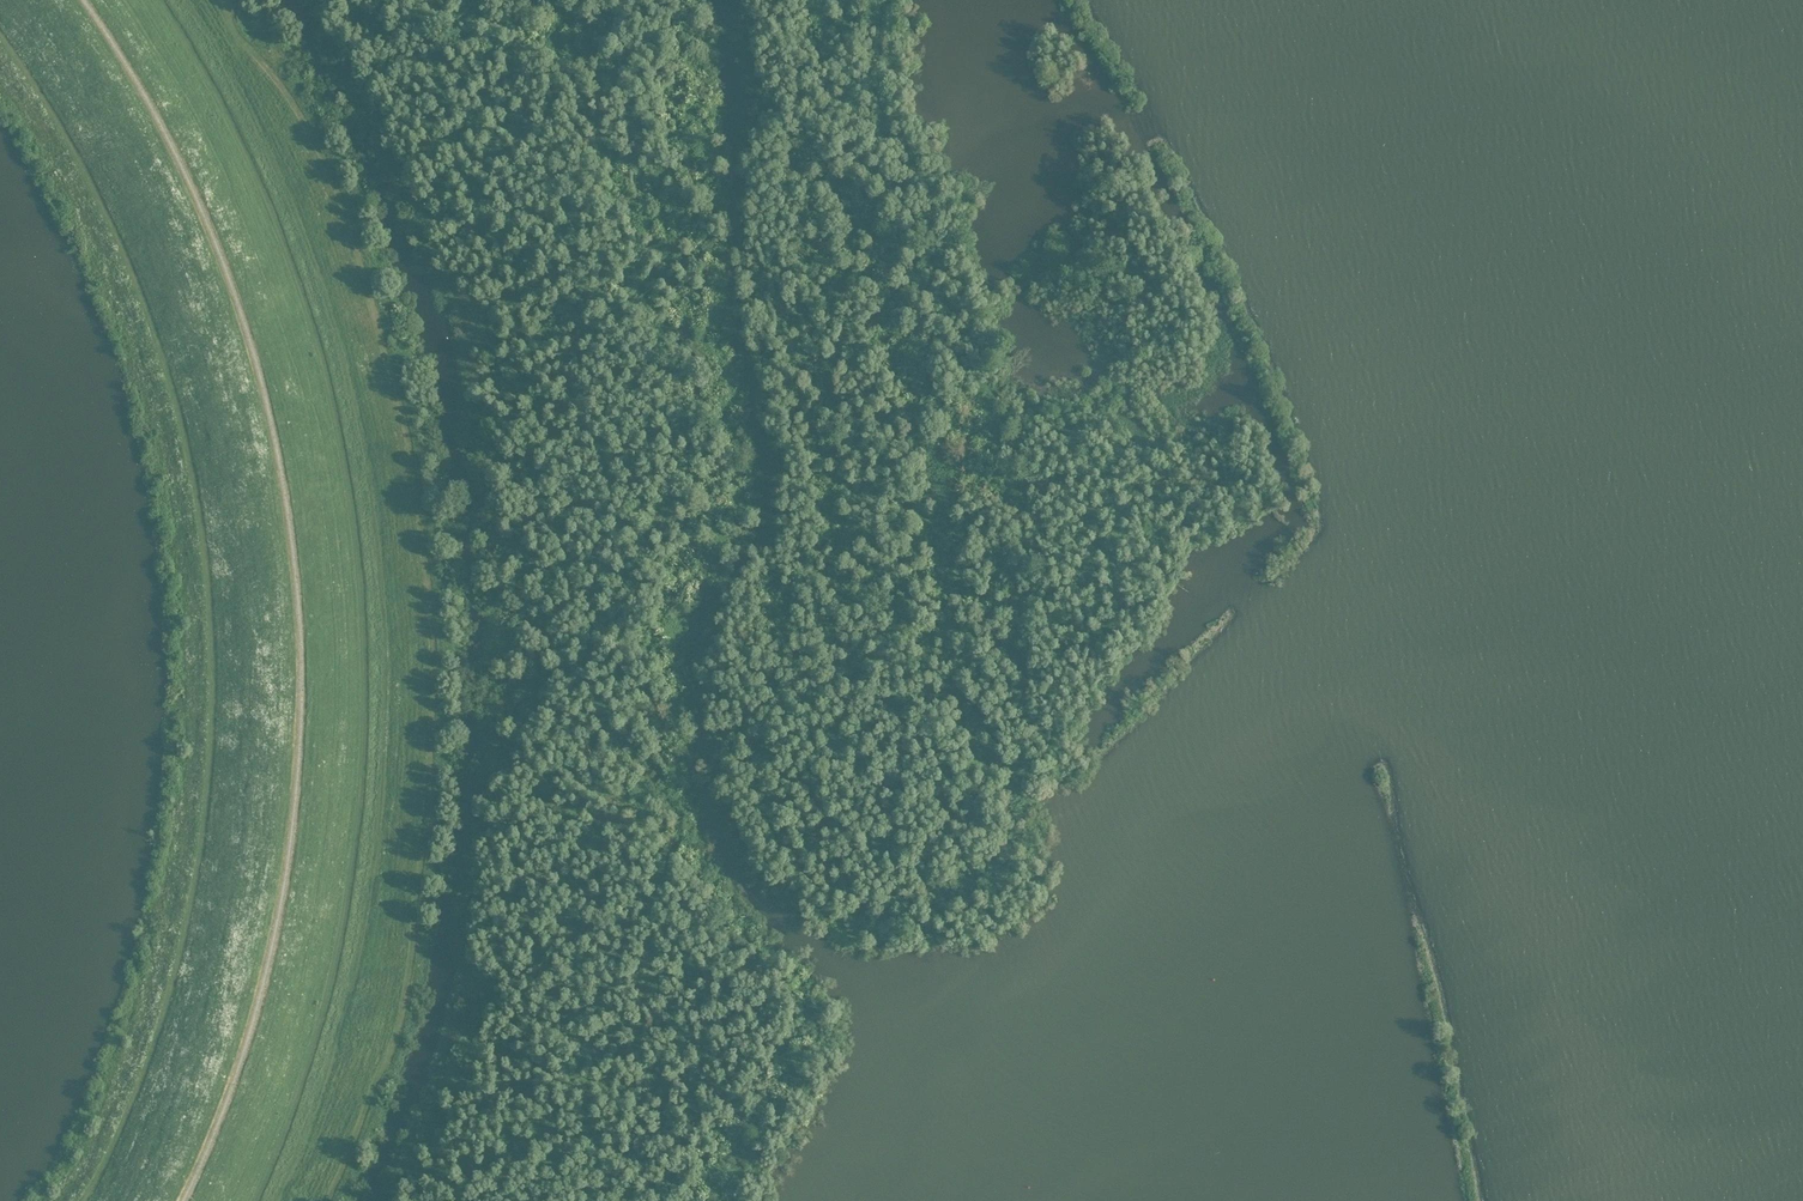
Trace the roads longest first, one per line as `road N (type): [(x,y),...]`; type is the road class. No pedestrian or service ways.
road 1 (track): [(84,0),(185,170),(242,309),(269,404),(303,631),(299,788),(269,970),(221,1124),(186,1200)]

